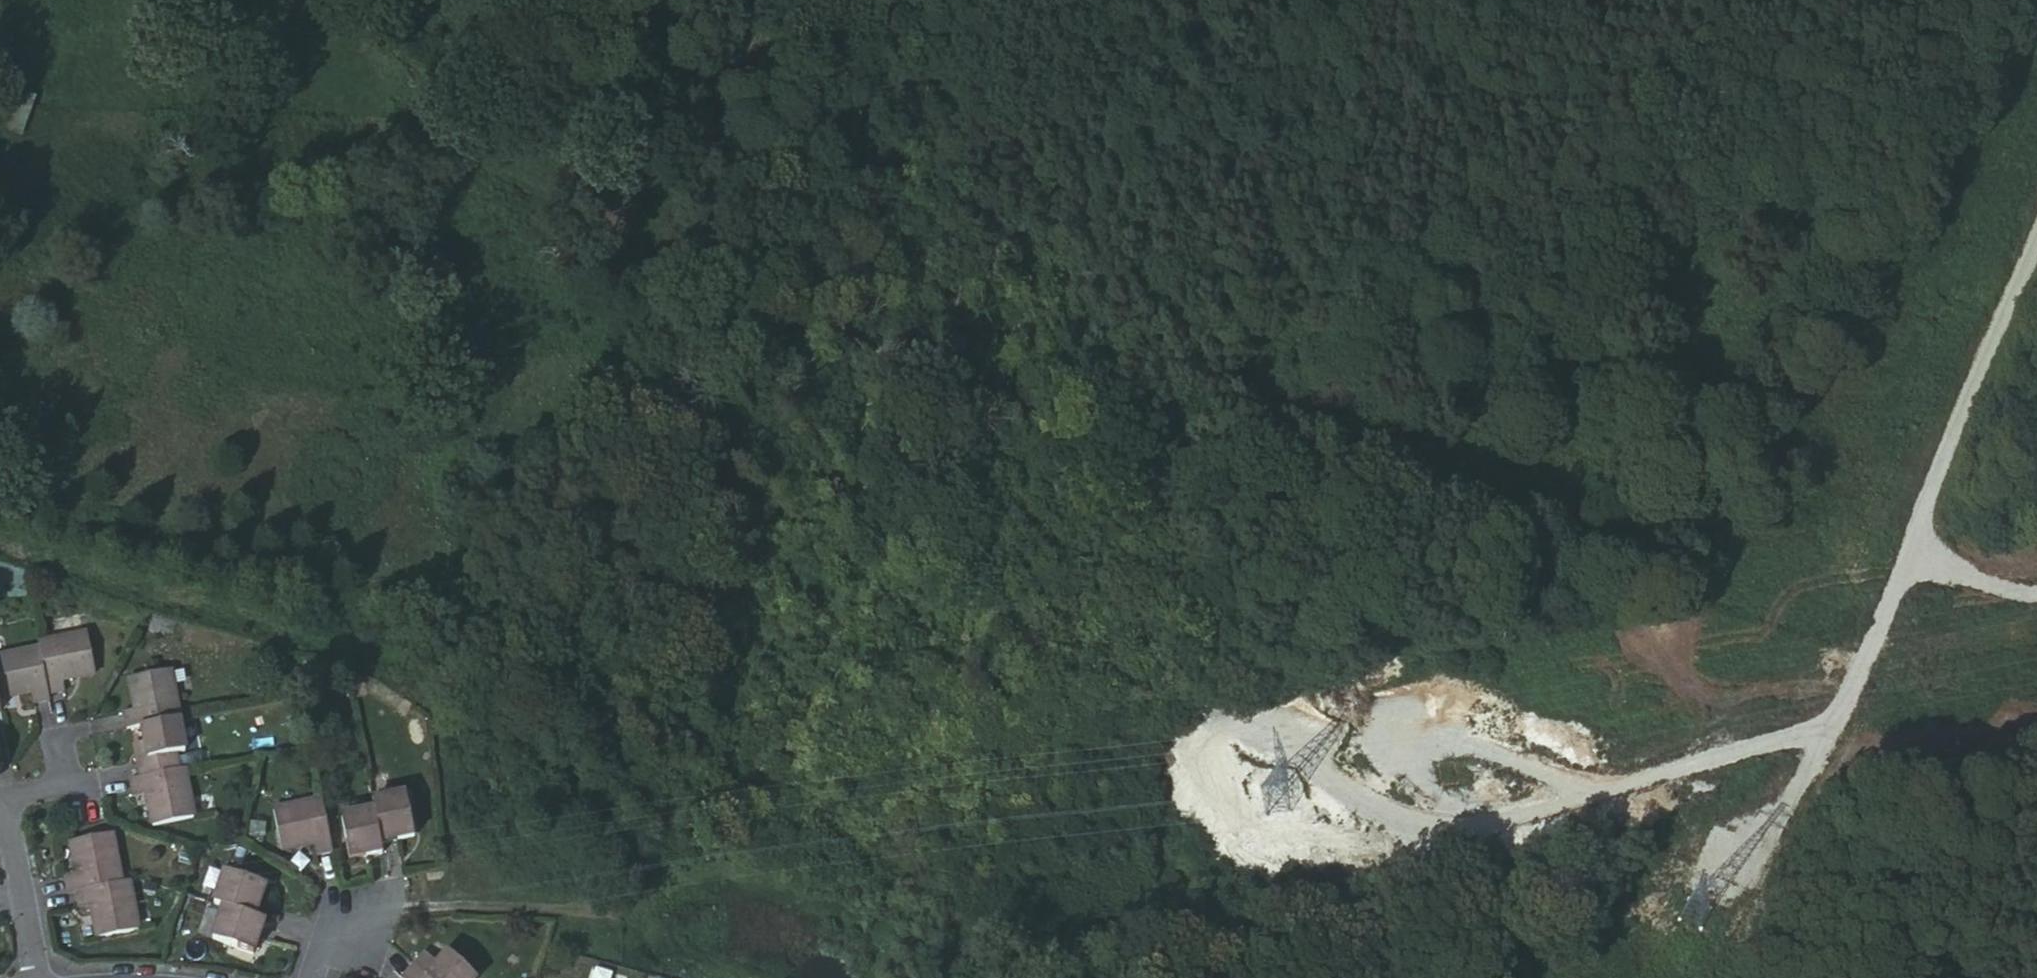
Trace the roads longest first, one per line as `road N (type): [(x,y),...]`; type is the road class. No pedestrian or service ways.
road 1 (residential): [(36,977),(0,833)]

